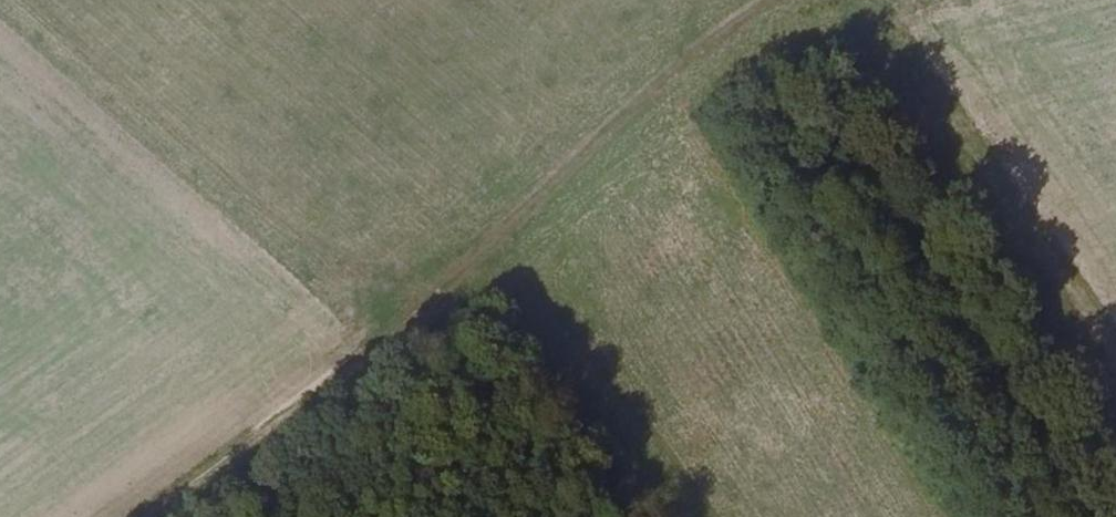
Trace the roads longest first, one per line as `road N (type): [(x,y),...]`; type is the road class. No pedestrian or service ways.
road 1 (track): [(134,516),(771,0)]
road 2 (track): [(632,516),(453,258)]

